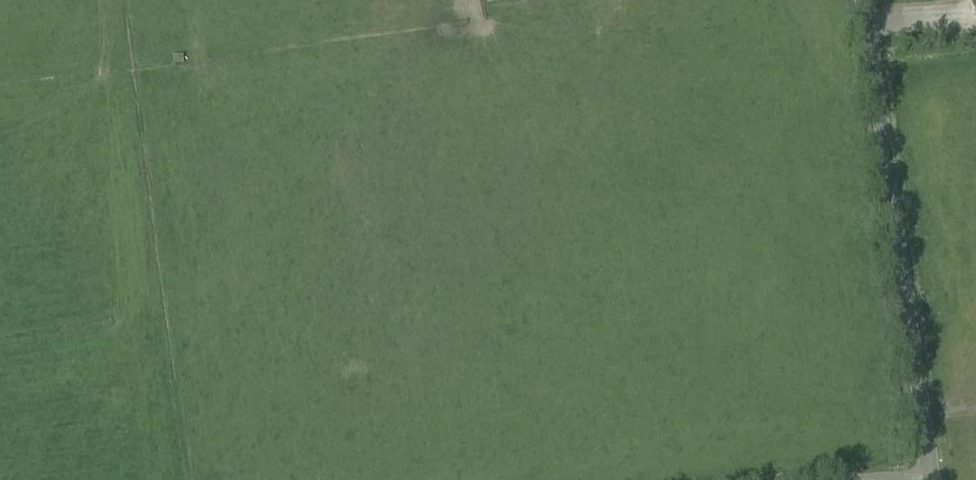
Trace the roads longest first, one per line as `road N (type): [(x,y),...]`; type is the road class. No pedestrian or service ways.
road 1 (unclassified): [(943,474),(875,0)]
road 2 (unclassified): [(820,479),(943,474)]

